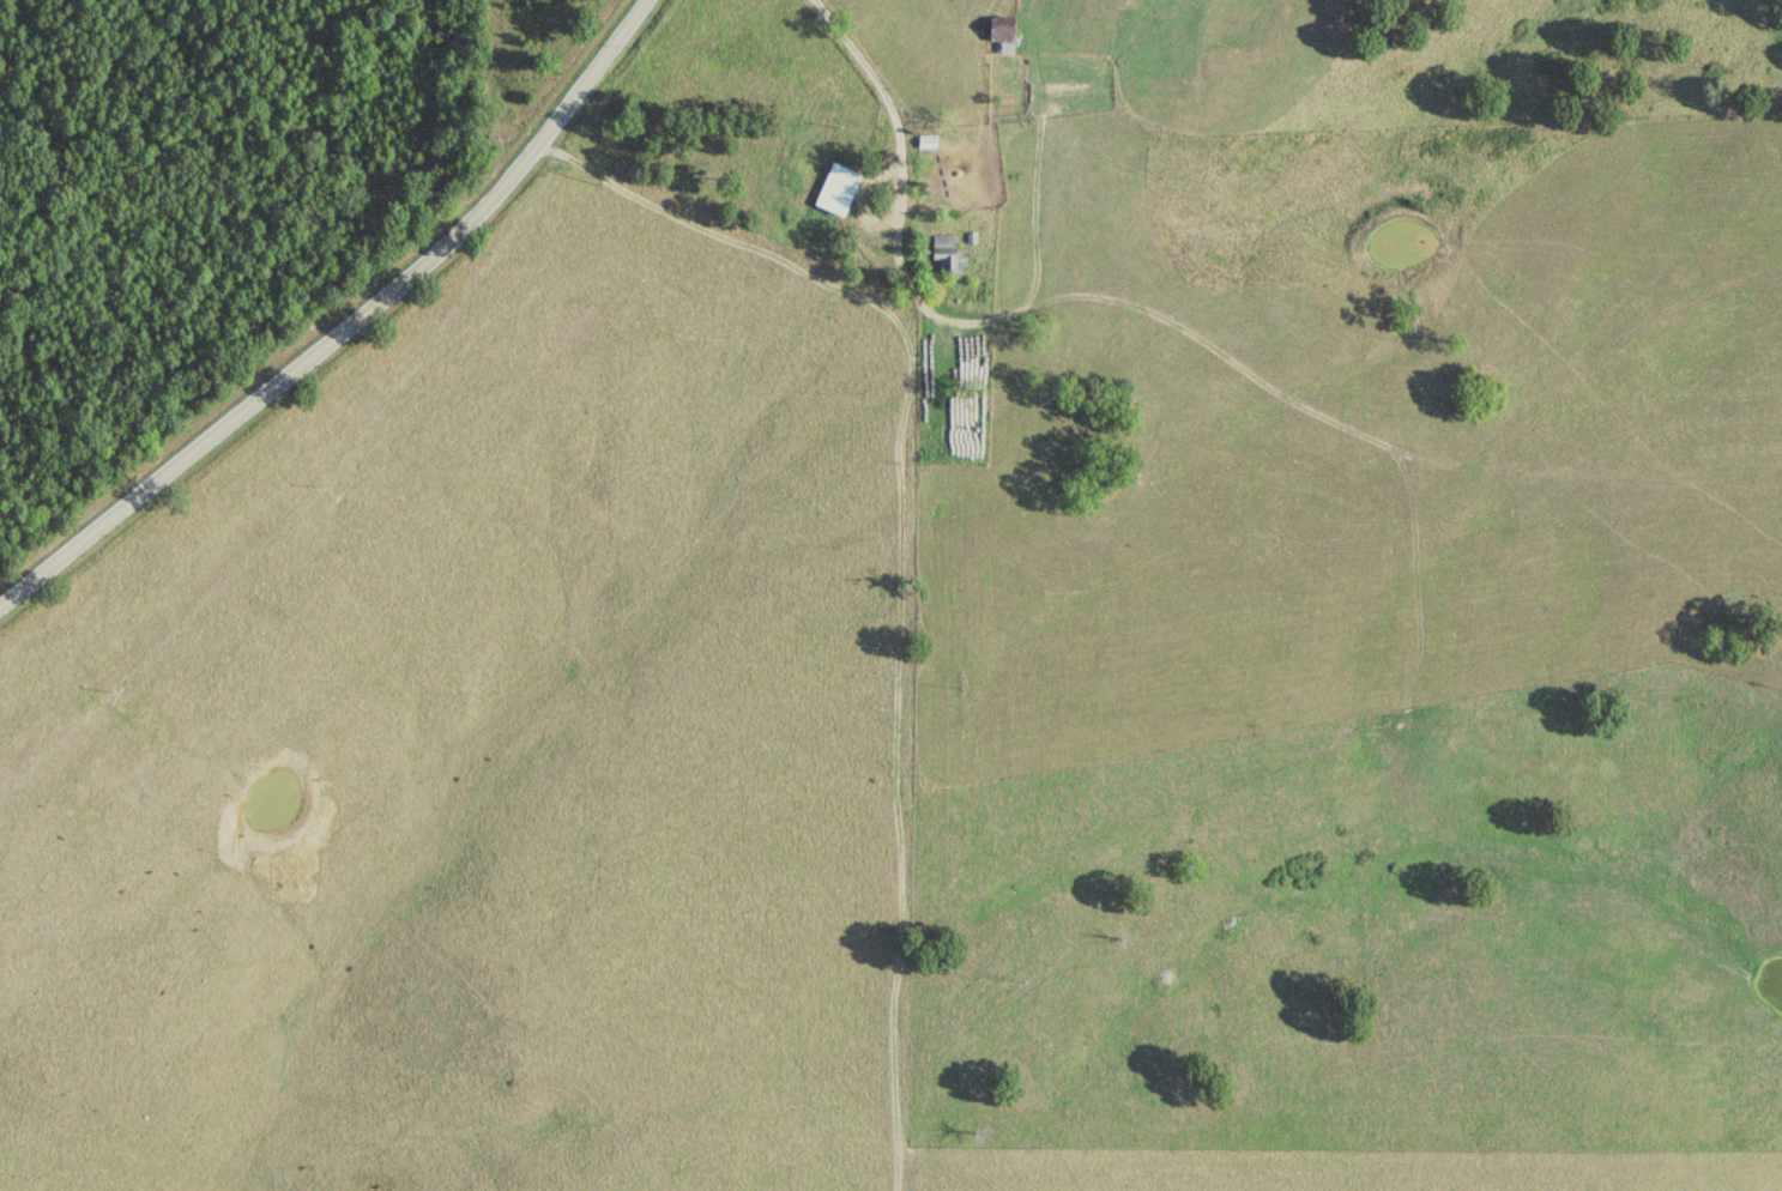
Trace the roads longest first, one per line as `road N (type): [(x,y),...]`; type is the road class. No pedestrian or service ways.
road 1 (secondary): [(0,599),(575,83),(626,0)]
road 2 (residential): [(918,270),(918,198),(893,115),(842,38),(799,0)]

